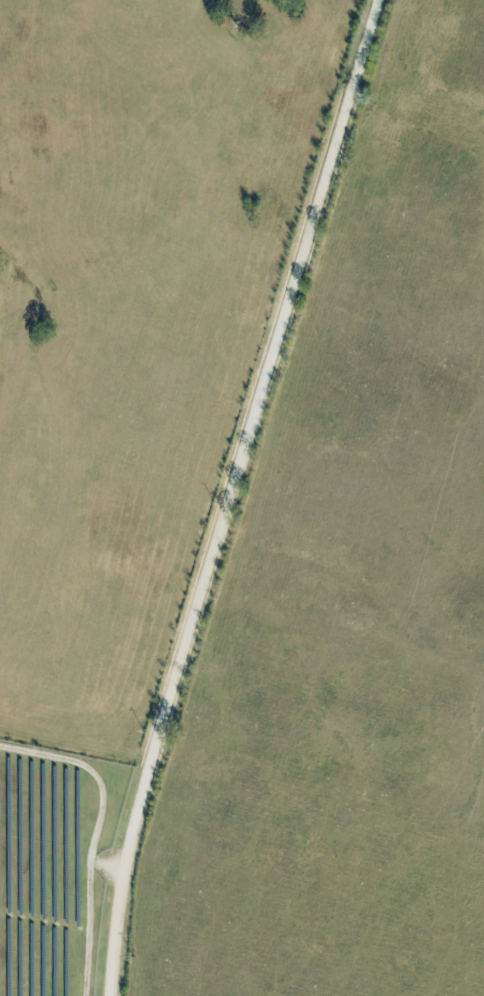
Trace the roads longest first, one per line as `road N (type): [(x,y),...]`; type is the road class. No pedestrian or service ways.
road 1 (residential): [(379,0),(132,827),(111,995)]

